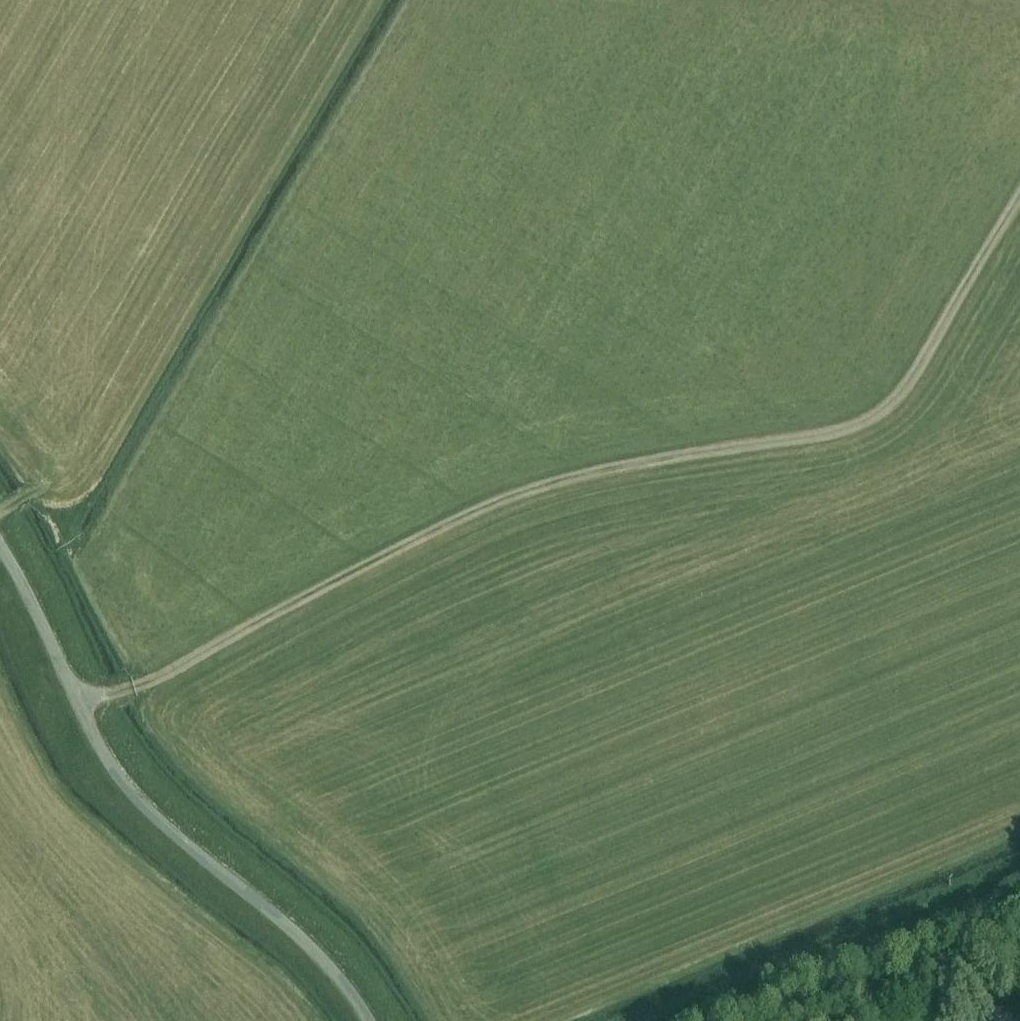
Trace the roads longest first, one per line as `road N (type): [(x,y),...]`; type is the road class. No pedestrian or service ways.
road 1 (track): [(77,700),(148,683),(518,493),(870,420),(901,392),(1019,197)]
road 2 (unclassified): [(368,1020),(317,955),(124,783),(0,545)]

